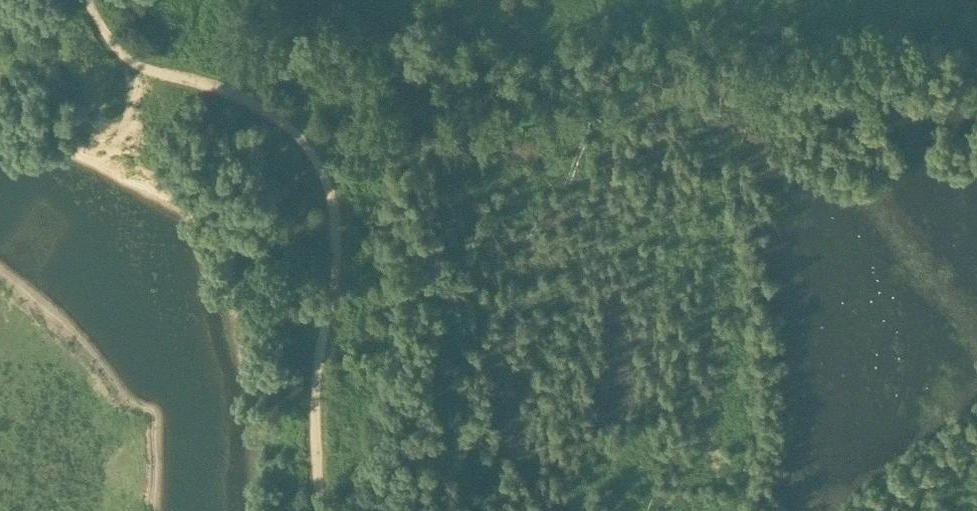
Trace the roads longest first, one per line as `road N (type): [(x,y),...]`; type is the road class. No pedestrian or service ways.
road 1 (track): [(323,510),(315,419),(337,242),(323,172),(300,136),(269,114),(132,59),(82,0)]

